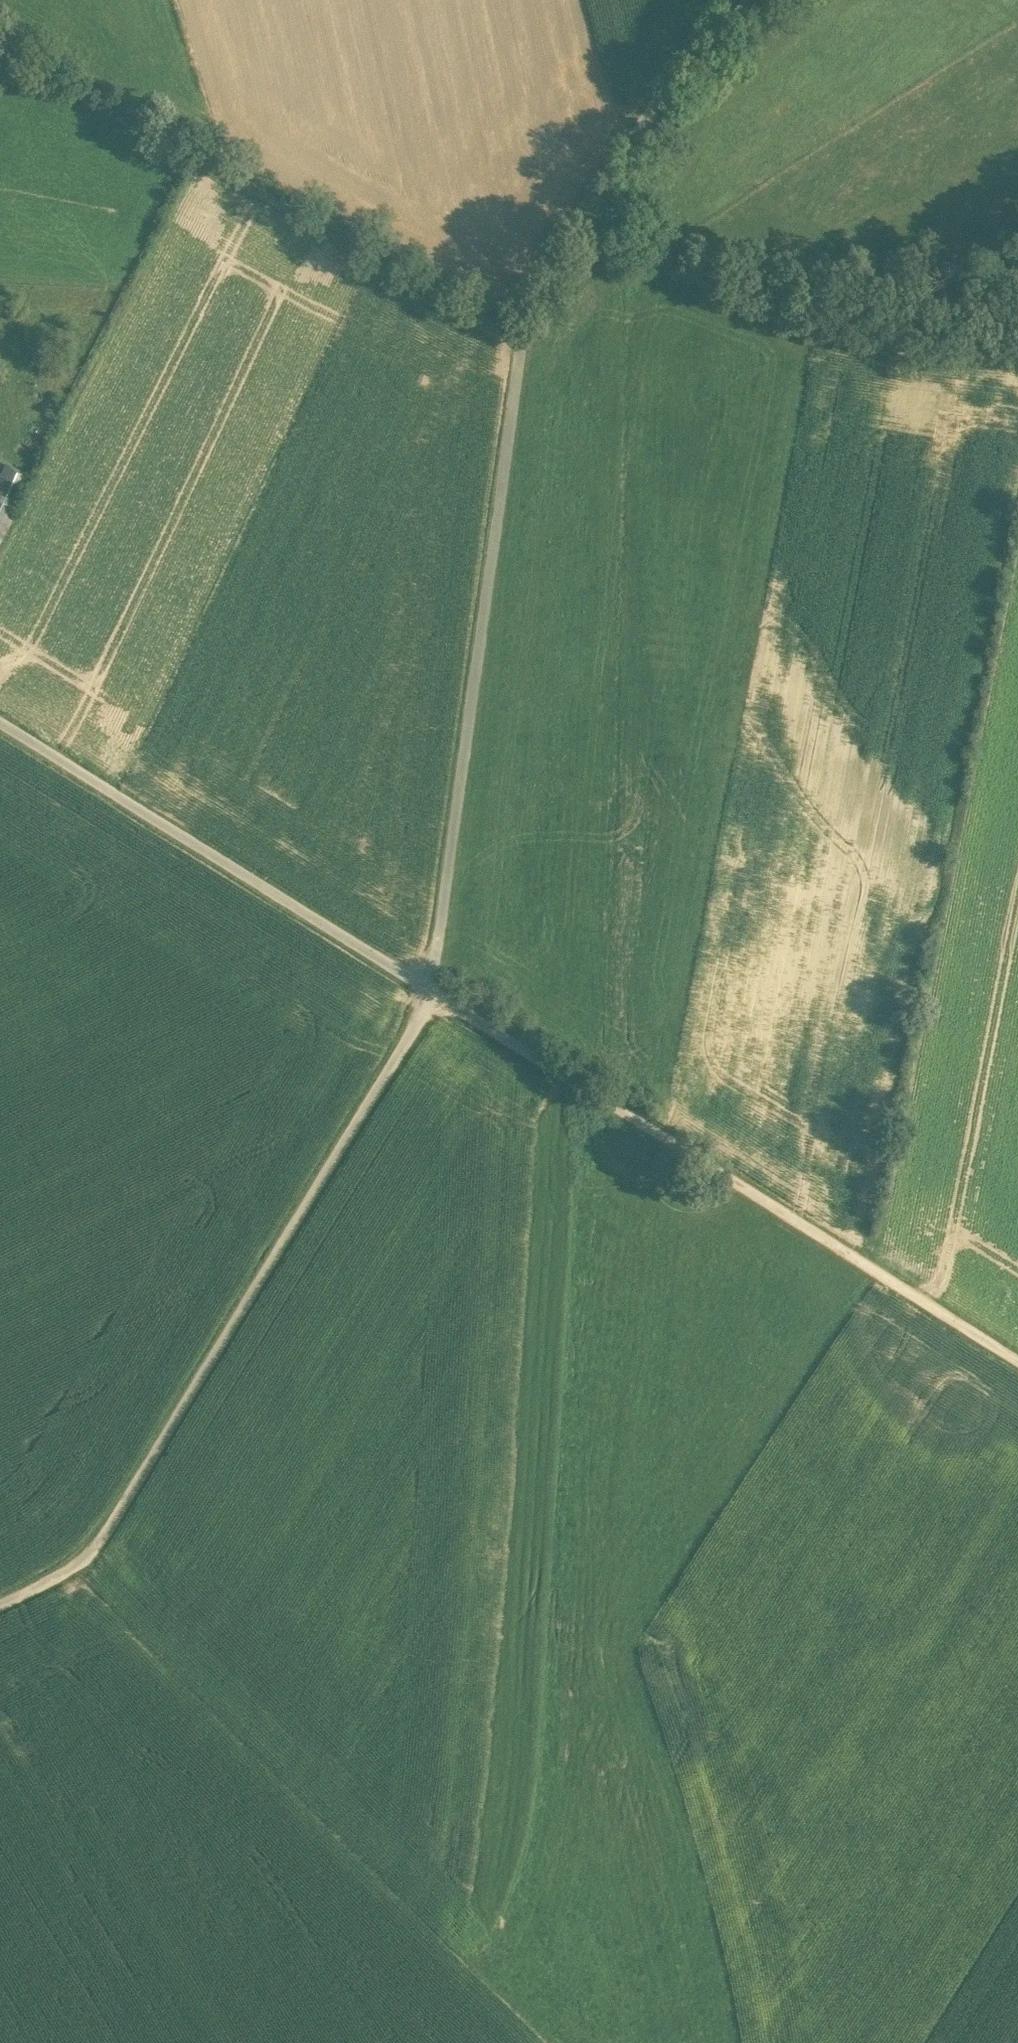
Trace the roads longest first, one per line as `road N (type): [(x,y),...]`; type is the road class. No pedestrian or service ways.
road 1 (track): [(0,1605),(87,1561),(426,1015),(431,989)]
road 2 (track): [(431,989),(1017,1352)]

